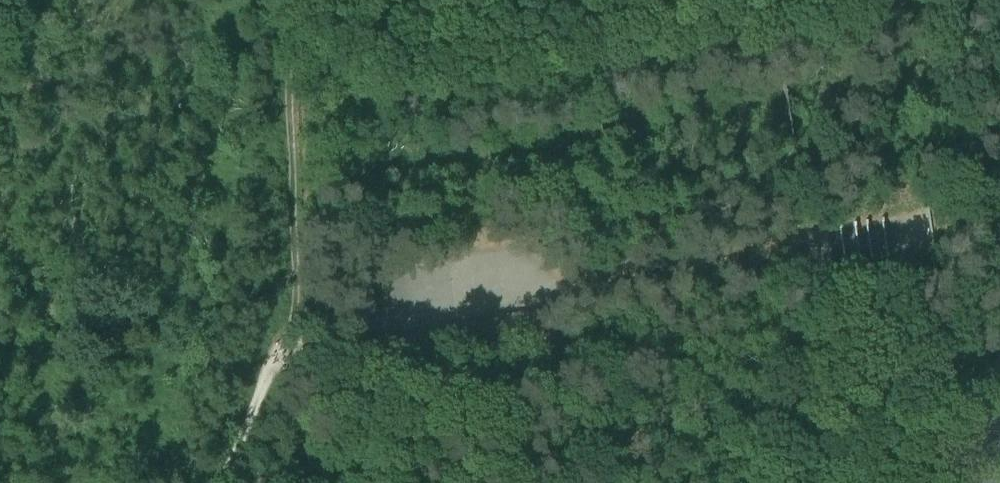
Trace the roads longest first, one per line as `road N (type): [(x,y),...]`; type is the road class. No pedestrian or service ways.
road 1 (track): [(284,0),(293,339)]
road 2 (track): [(293,339),(224,482)]

